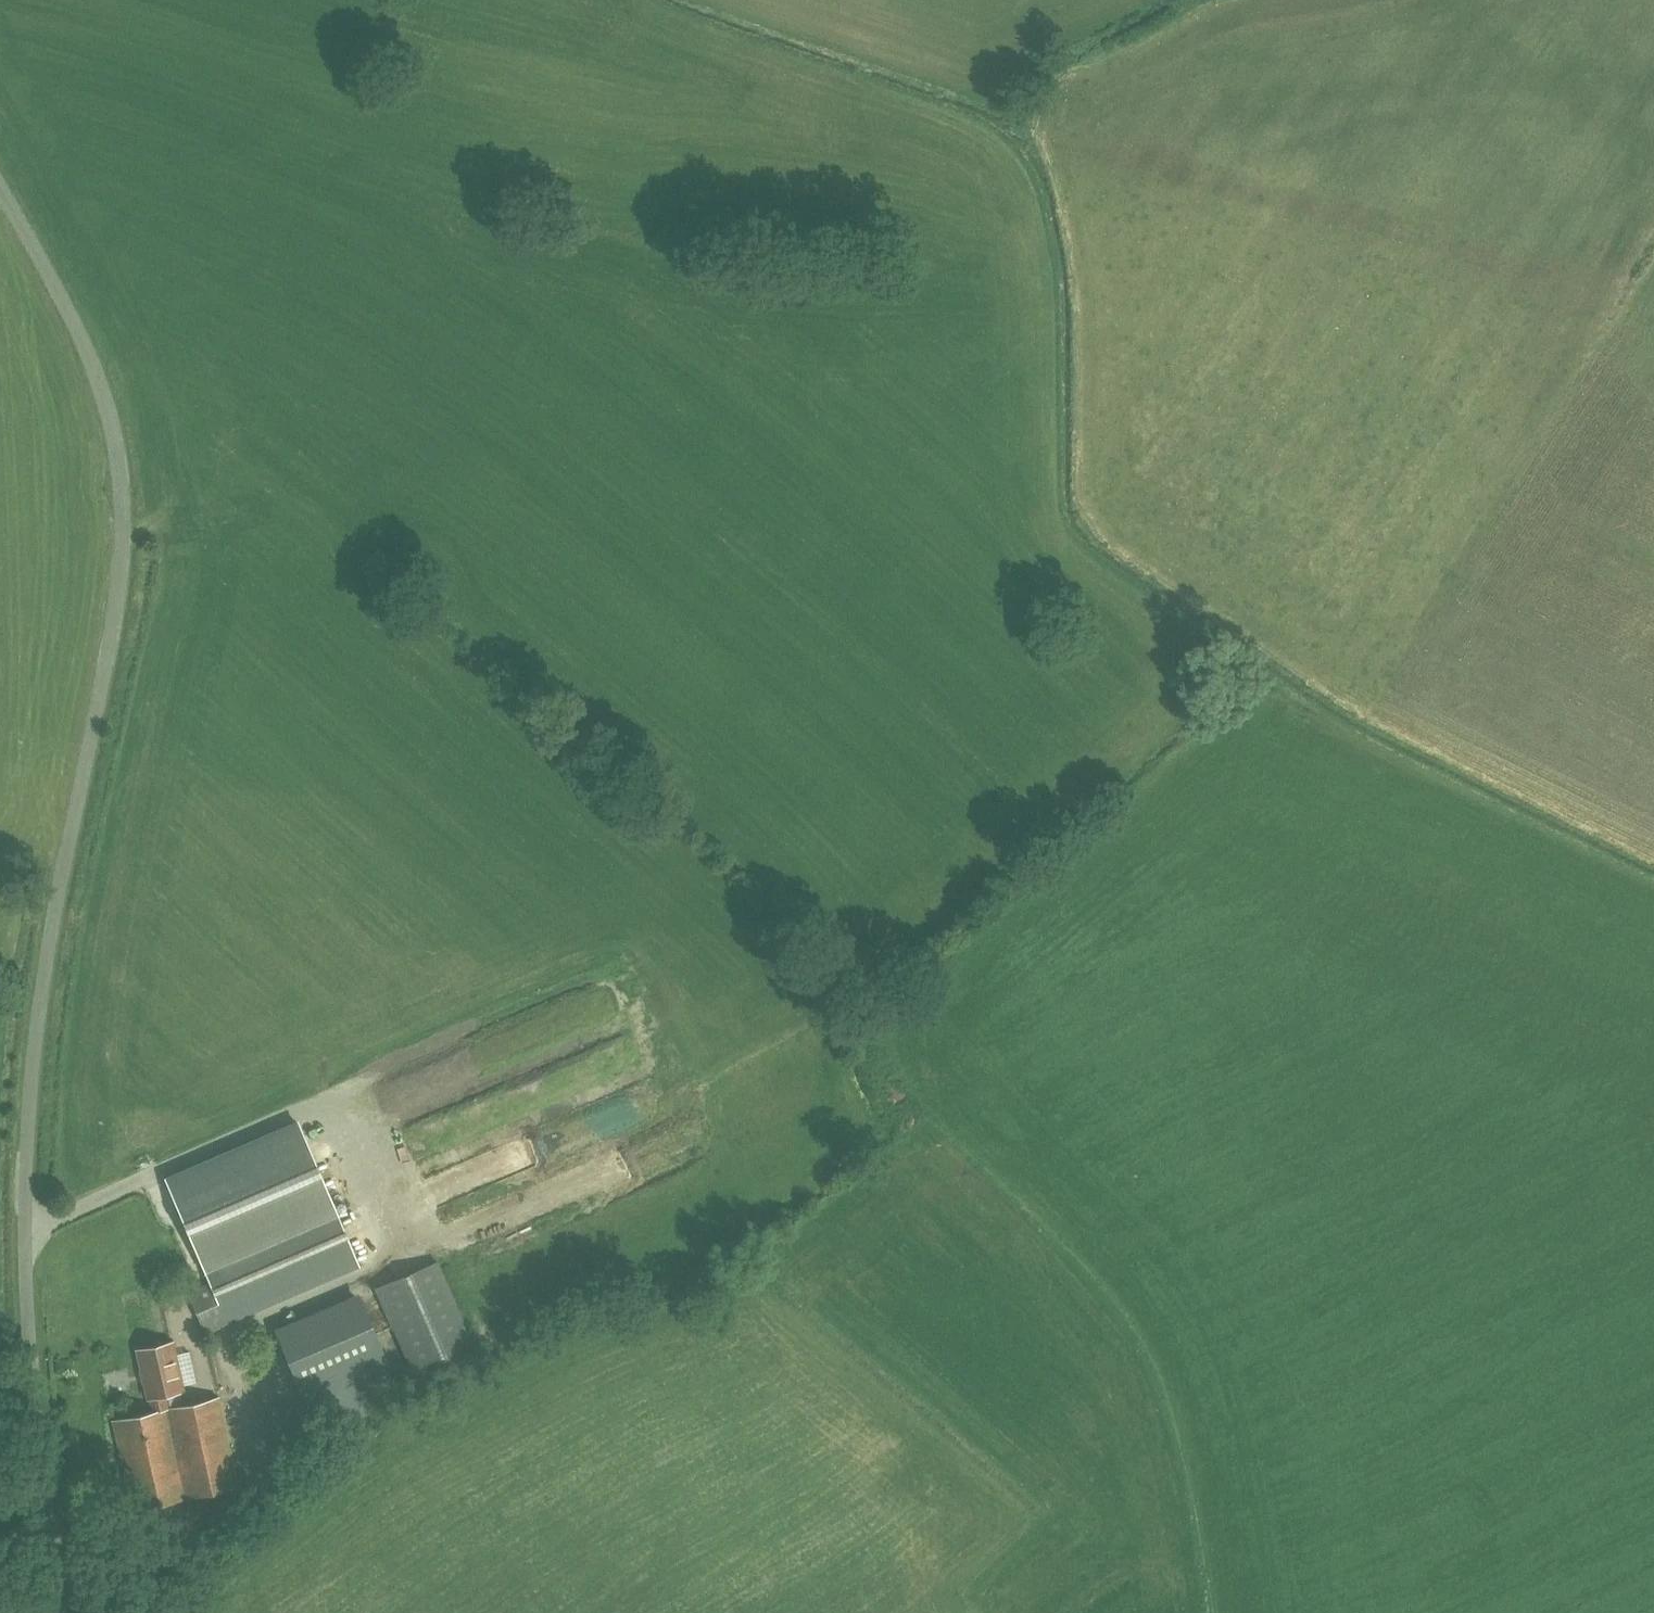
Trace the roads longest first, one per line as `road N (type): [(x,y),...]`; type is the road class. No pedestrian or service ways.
road 1 (unclassified): [(61,1612),(26,1373),(24,1130),(53,920),(120,617),(120,468),(87,349),(0,191)]

